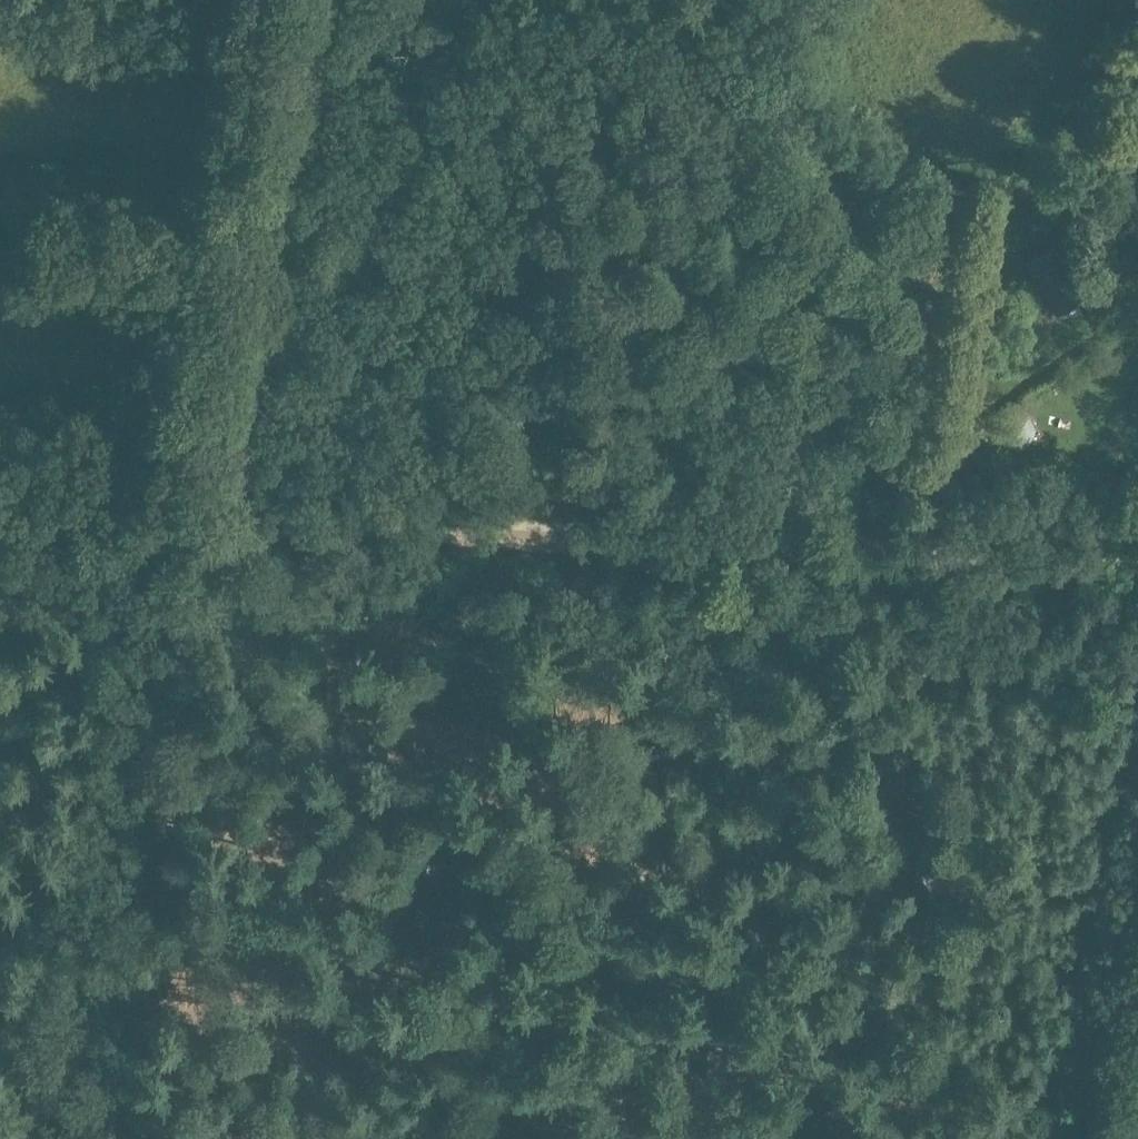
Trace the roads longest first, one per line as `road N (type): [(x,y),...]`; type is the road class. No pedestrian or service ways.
road 1 (track): [(1137,570),(0,515)]
road 2 (track): [(314,1138),(425,1058),(783,539)]
road 3 (track): [(32,1138),(117,794),(164,524),(177,512)]

